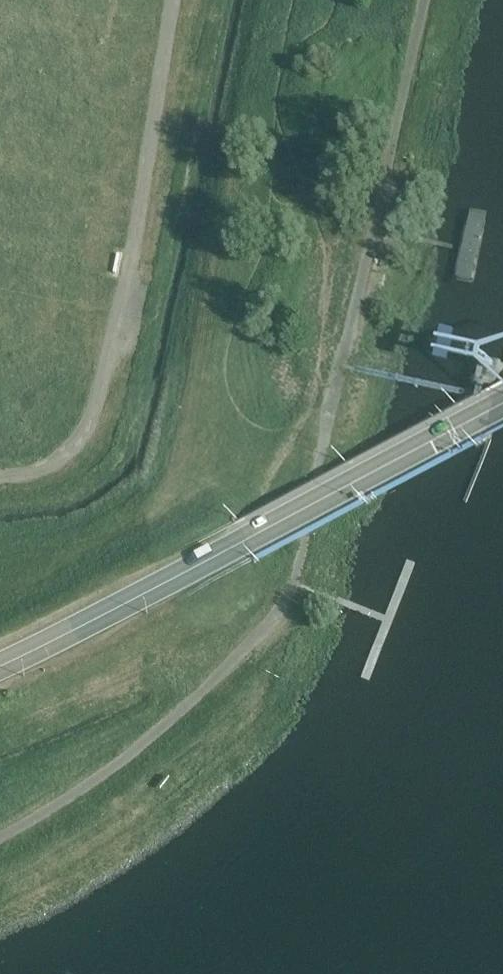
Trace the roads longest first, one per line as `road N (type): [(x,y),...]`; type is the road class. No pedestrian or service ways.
road 1 (residential): [(343,365),(425,0)]
road 2 (primary): [(254,536),(0,666)]
road 3 (primary): [(254,536),(502,406)]

